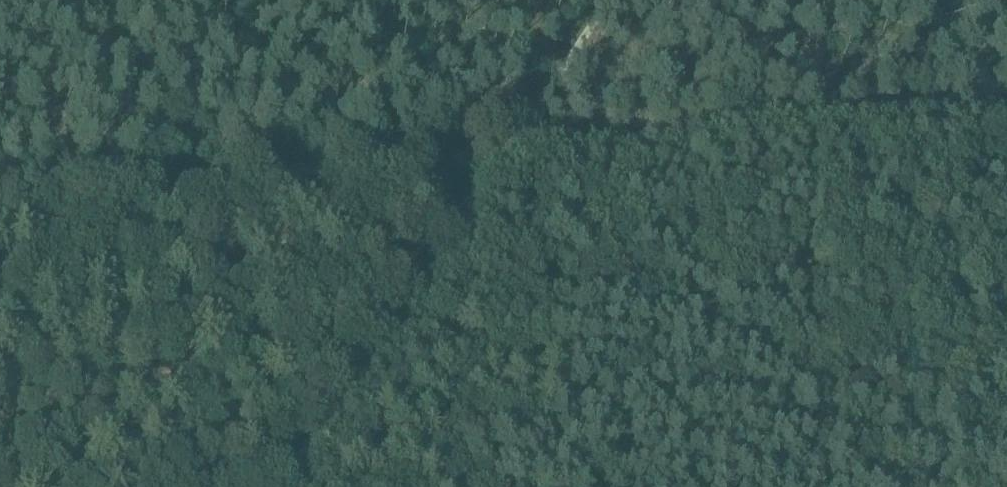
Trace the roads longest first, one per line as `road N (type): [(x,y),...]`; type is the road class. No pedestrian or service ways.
road 1 (track): [(1006,108),(0,193)]
road 2 (track): [(276,486),(504,155)]
road 3 (track): [(607,0),(504,155)]

